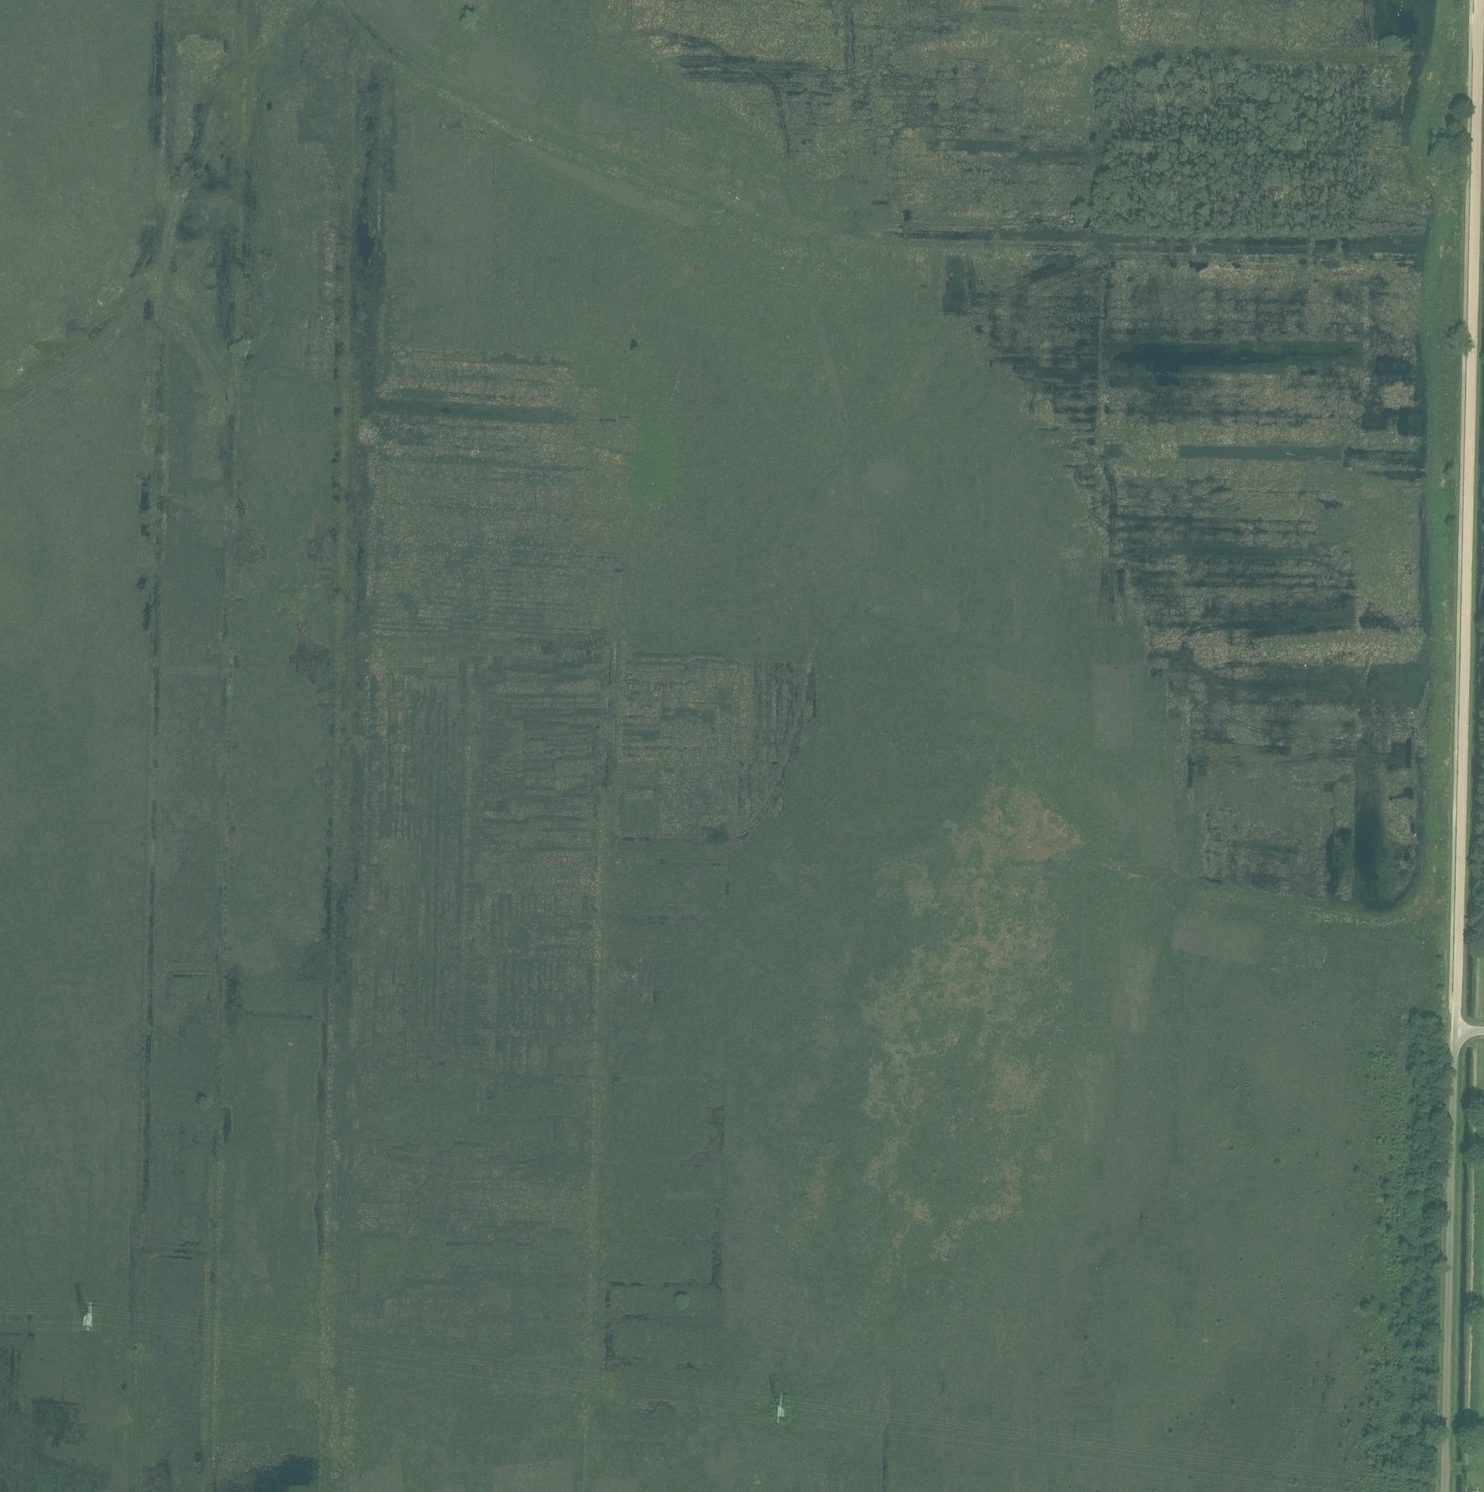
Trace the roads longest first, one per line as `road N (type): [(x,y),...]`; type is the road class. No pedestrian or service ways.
road 1 (track): [(1480,0),(1457,1027)]
road 2 (unclassified): [(1444,1491),(1457,1027)]

